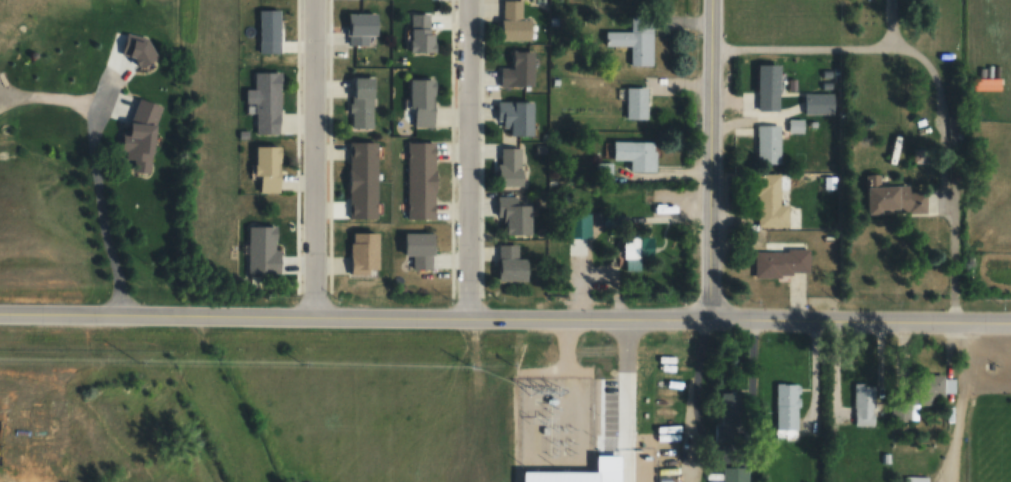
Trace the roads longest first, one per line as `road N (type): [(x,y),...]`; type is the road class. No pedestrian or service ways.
road 1 (secondary): [(1010,322),(635,316)]
road 2 (residential): [(468,0),(466,314)]
road 3 (residential): [(311,0),(311,312)]
road 4 (secondary): [(546,316),(242,312)]
road 5 (secondary): [(159,311),(0,310)]
road 6 (tertiary): [(707,316),(703,162)]
road 7 (tertiary): [(703,162),(702,36)]

